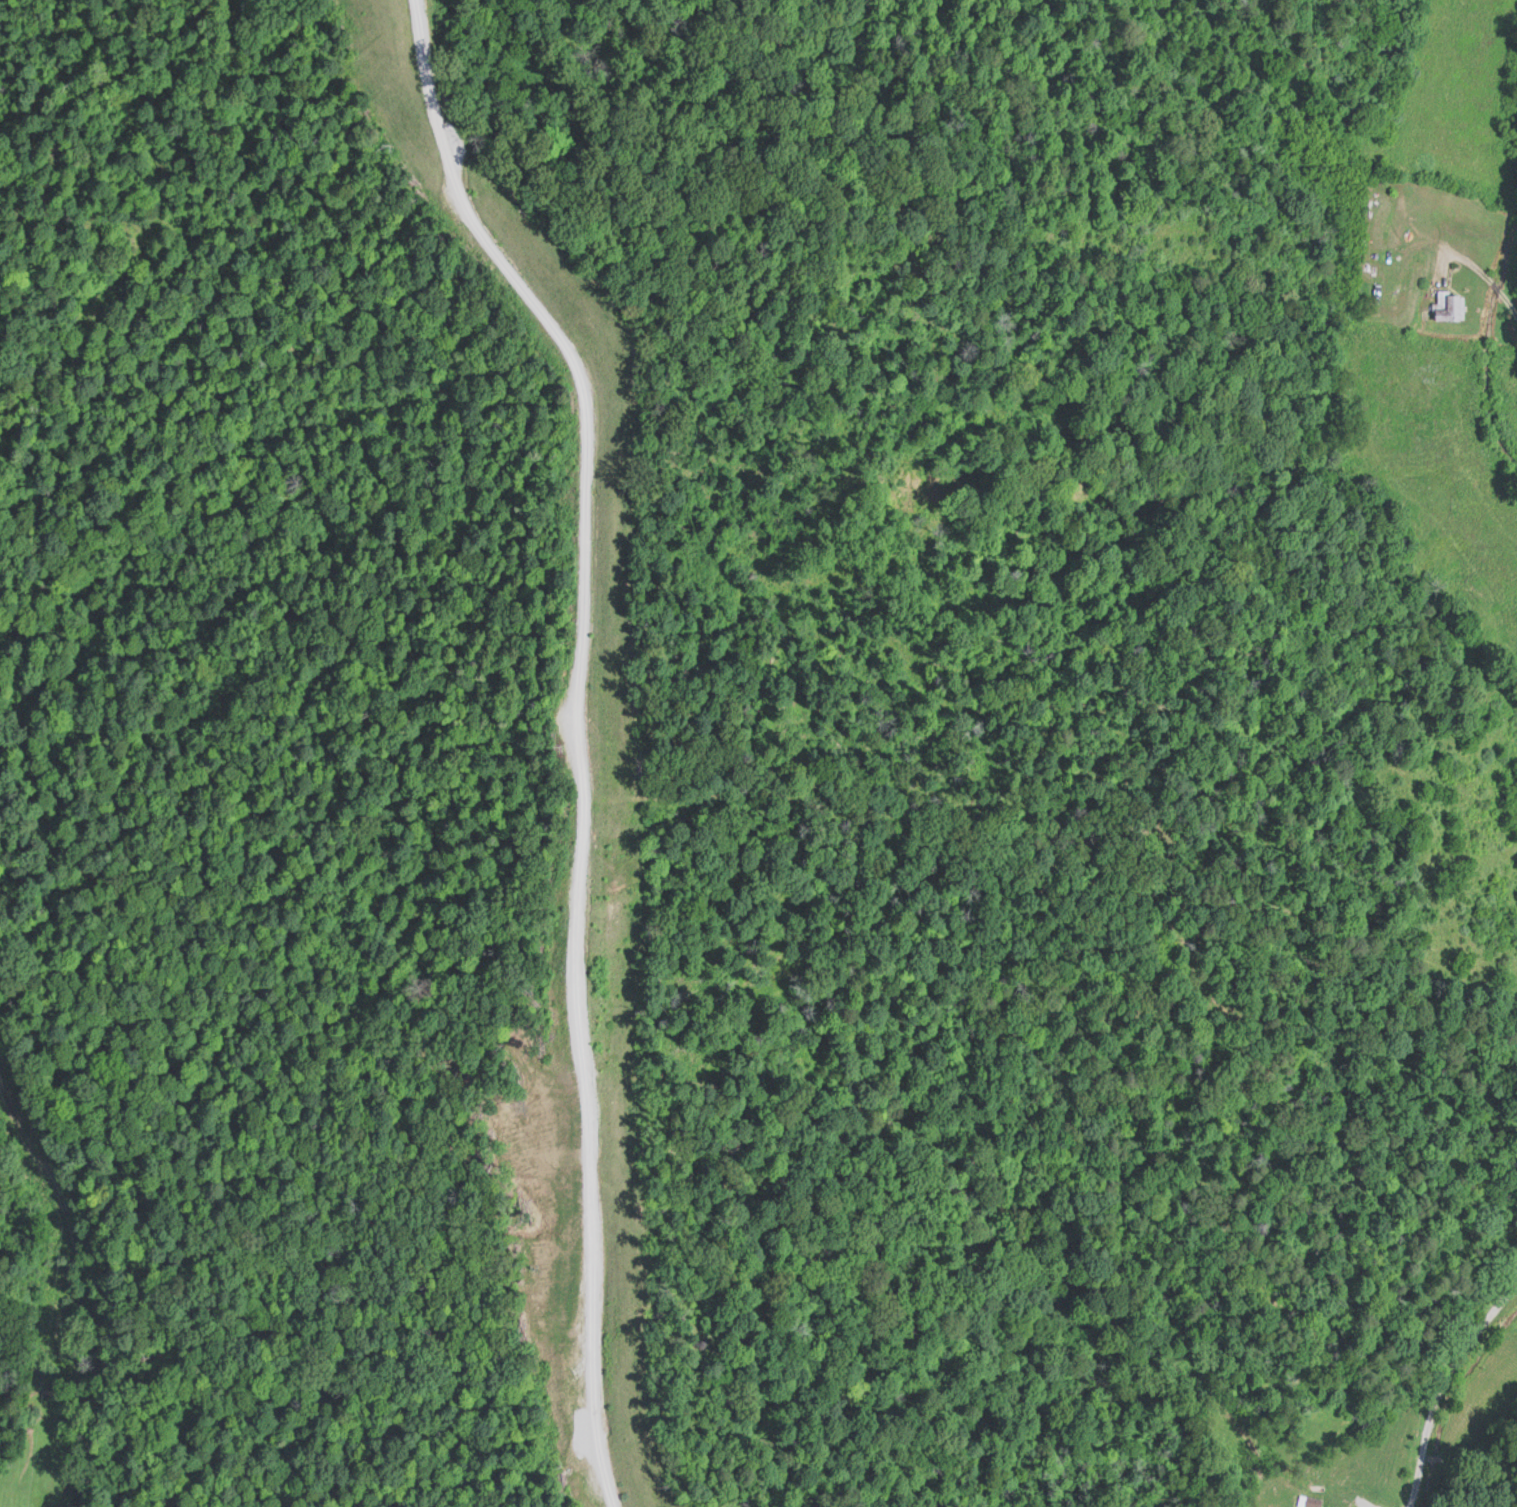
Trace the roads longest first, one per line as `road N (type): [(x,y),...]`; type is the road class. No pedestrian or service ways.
road 1 (residential): [(1409,1506),(1443,1375),(1516,1276)]

